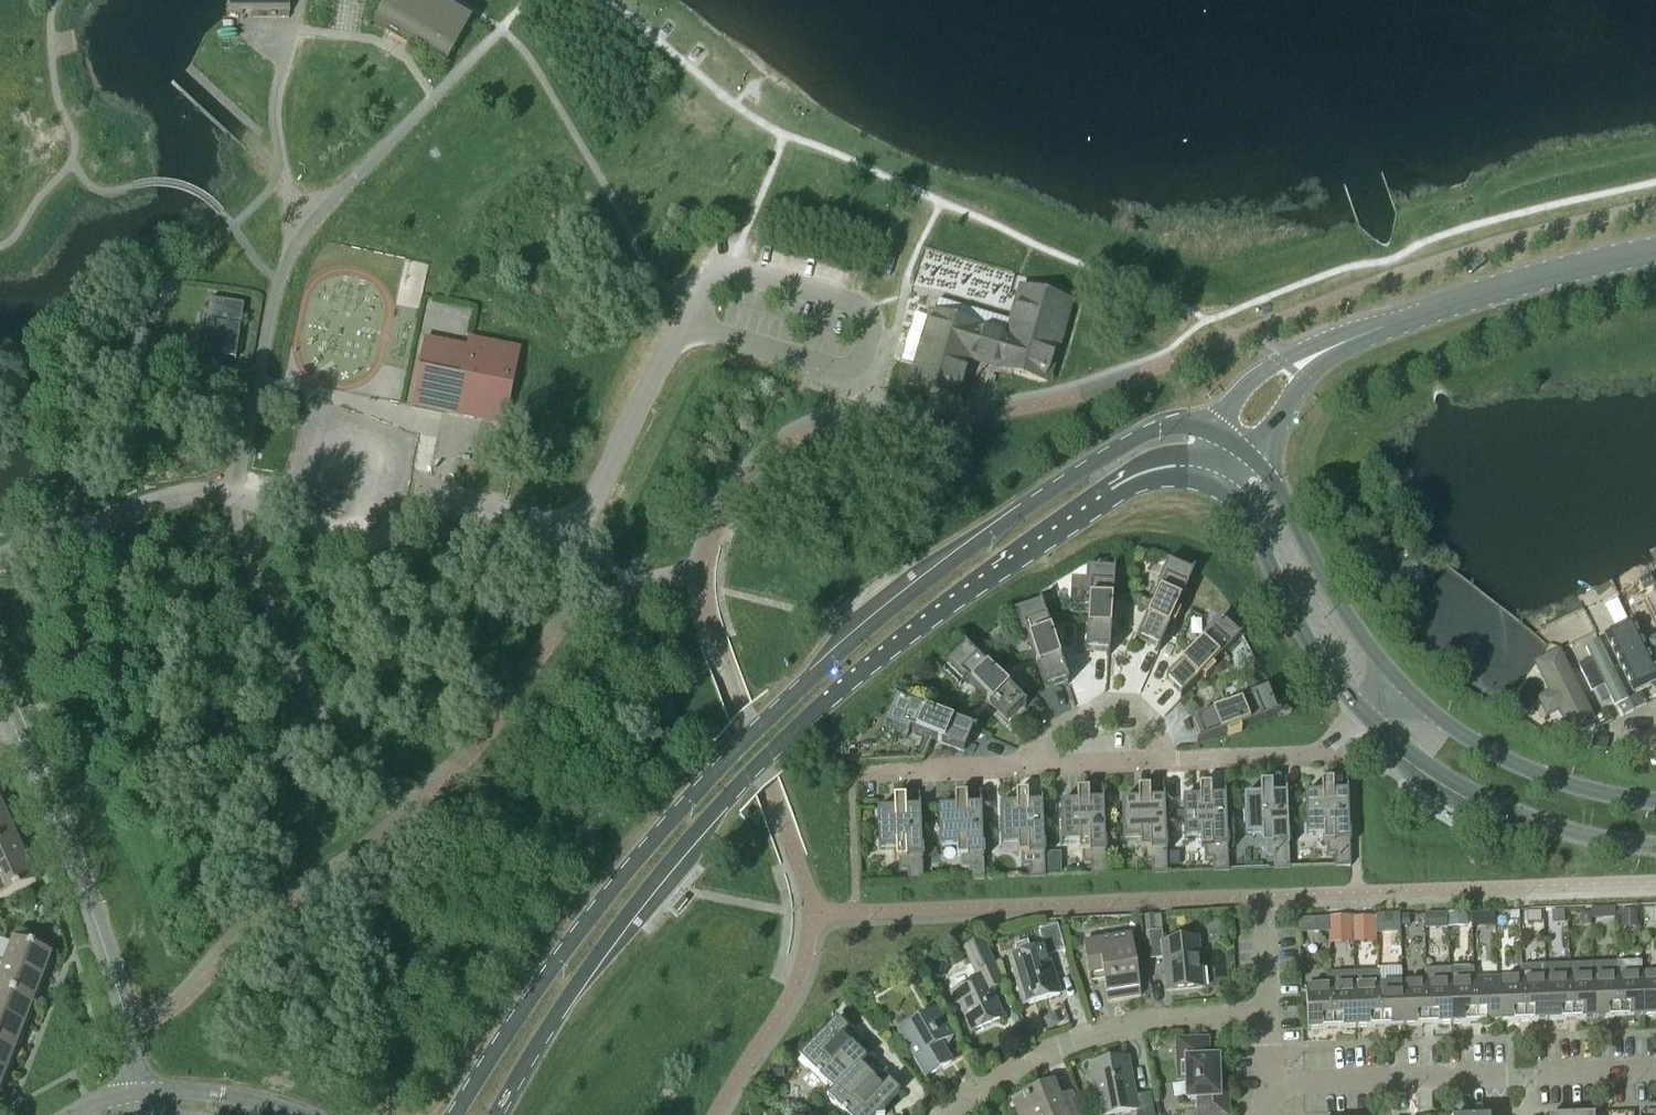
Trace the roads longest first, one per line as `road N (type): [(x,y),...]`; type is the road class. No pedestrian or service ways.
road 1 (tertiary): [(1213,429),(1154,432),(1119,451),(854,641),(622,879),(523,1010),(459,1114)]
road 2 (tertiary): [(499,1114),(657,884),(816,719),(1125,490),(1175,476),(1207,482)]
road 3 (unclassified): [(0,560),(118,515),(209,494),(371,541),(411,525),(427,494),(557,530),(572,526),(720,269)]
road 4 (residential): [(1266,1085),(1655,1071)]
road 5 (residential): [(135,1092),(109,963),(16,733)]
road 6 (residential): [(943,1114),(1007,1073),(1102,1033),(1149,1020),(1266,1016)]
road 7 (tertiary): [(1364,713),(1406,752),(1516,816),(1655,847)]
road 8 (tertiary): [(1655,802),(1577,789),(1521,769),(1437,717),(1401,683)]
road 9 (tertiary): [(1207,482),(1249,514),(1313,652),(1364,713)]
road 10 (tertiary): [(1401,683),(1316,567),(1291,506),(1257,459)]
road 11 (unclassified): [(1402,322),(1546,274),(1655,249)]
road 12 (unclassified): [(1402,322),(1317,344),(1257,380),(1213,429)]
road 13 (unclassified): [(1257,459),(1306,386),(1402,322)]
road 14 (residential): [(1162,761),(1153,722),(1136,706),(1106,705),(1068,724),(1031,767)]
road 15 (residential): [(1031,767),(850,775)]
road 16 (unclassified): [(1364,713),(1351,755),(1224,758)]
road 17 (unclassified): [(292,1114),(262,1104),(135,1092)]
road 18 (residential): [(1162,761),(1031,767)]

